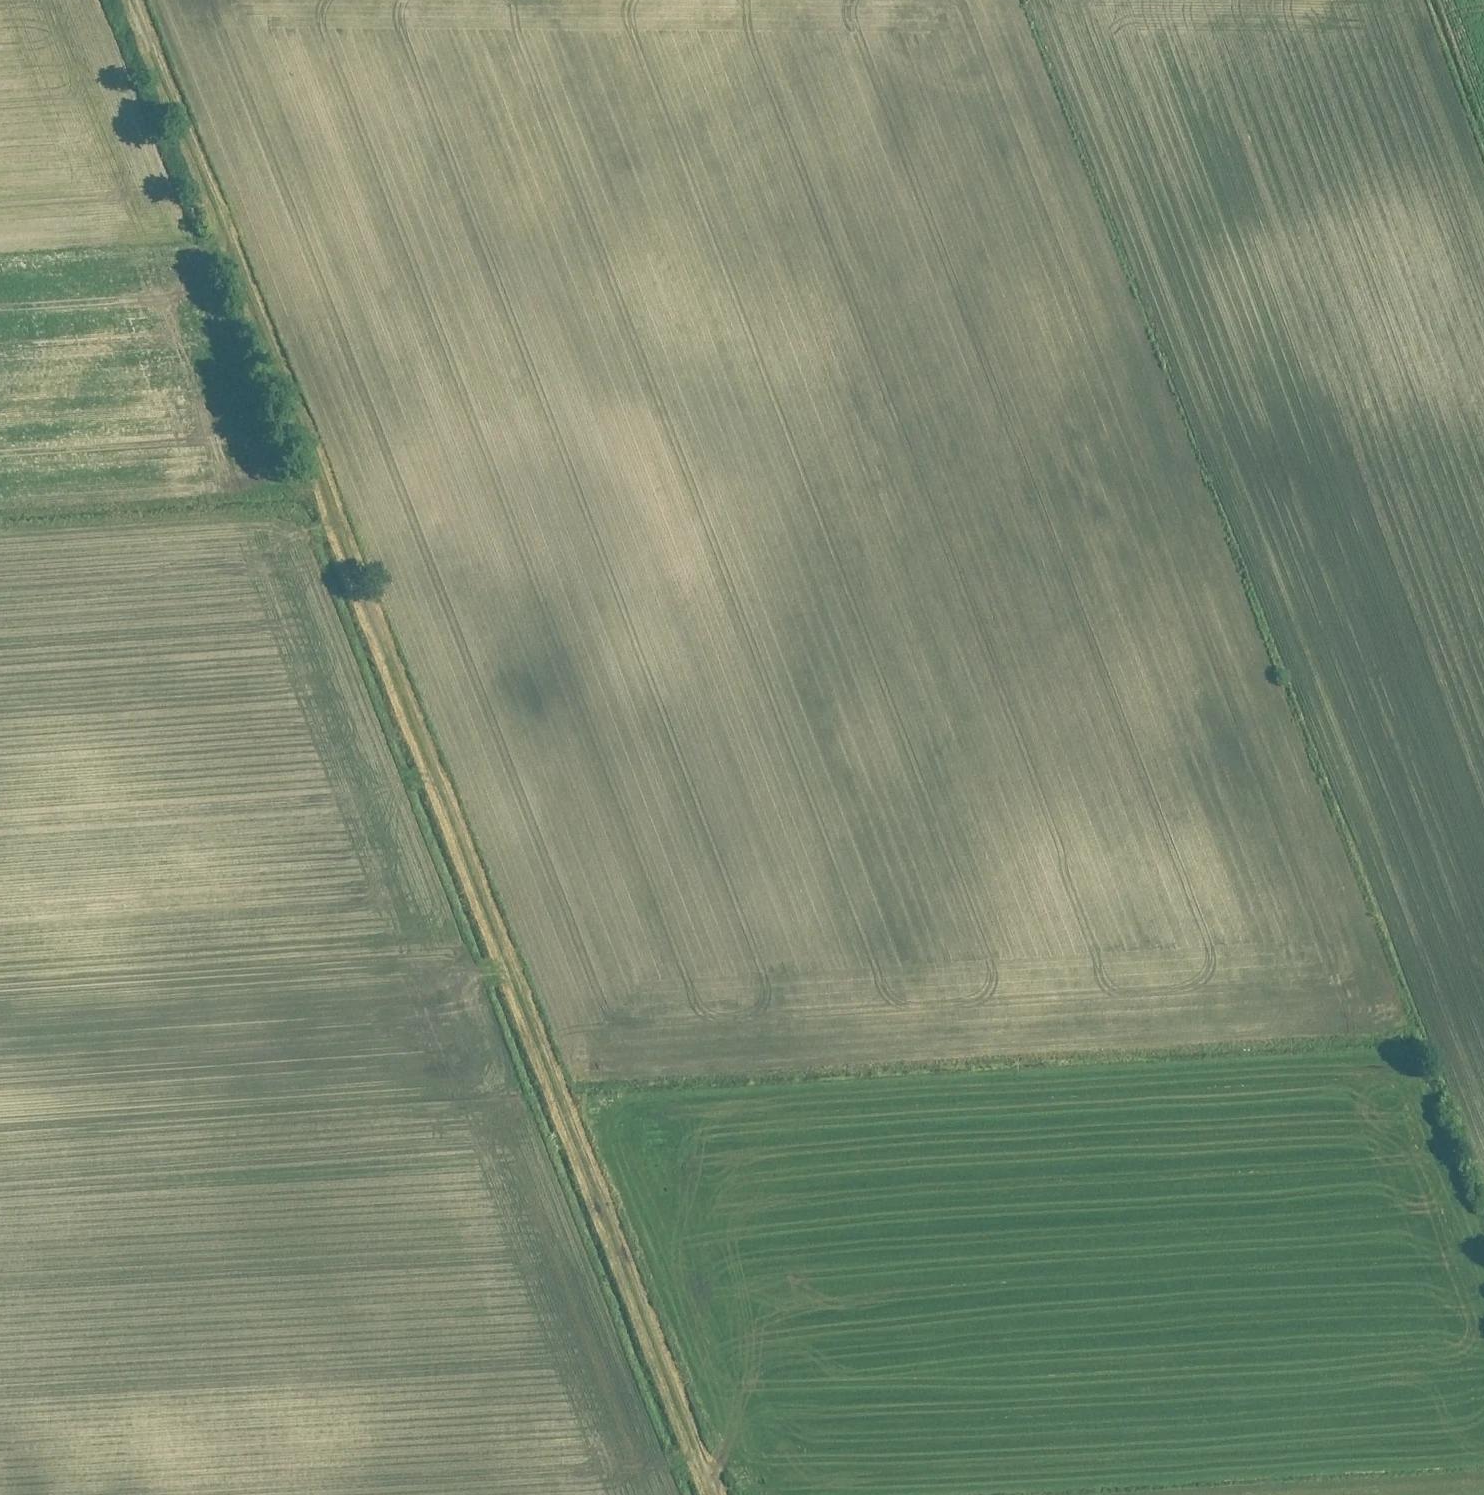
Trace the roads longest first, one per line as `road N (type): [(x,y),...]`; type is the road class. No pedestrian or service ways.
road 1 (track): [(1022,1494),(1015,1125)]

